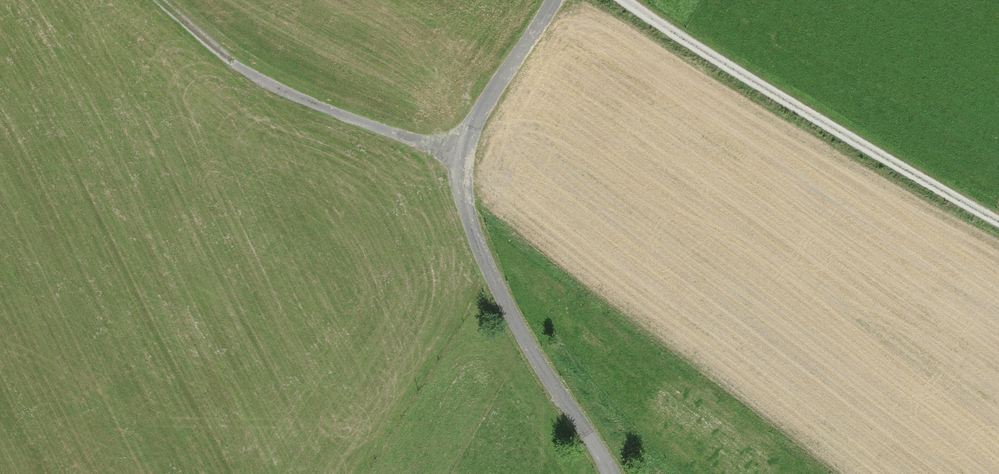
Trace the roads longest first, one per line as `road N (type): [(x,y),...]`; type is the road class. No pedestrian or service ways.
road 1 (residential): [(613,473),(511,312),(464,191),(463,148),(473,123),(554,0)]
road 2 (track): [(637,0),(708,51),(998,216)]
road 3 (track): [(463,148),(254,73),(164,0)]

